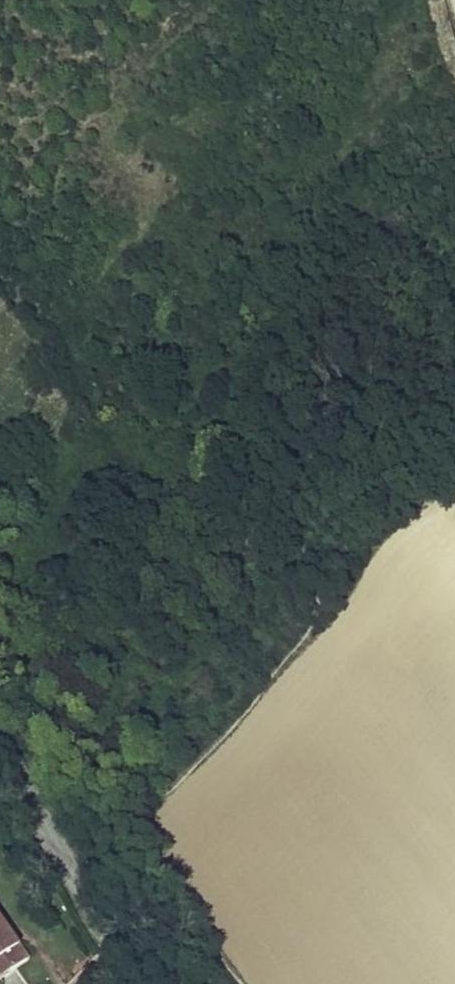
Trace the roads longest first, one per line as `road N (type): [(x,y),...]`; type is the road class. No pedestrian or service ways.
road 1 (unclassified): [(0,737),(141,983)]

